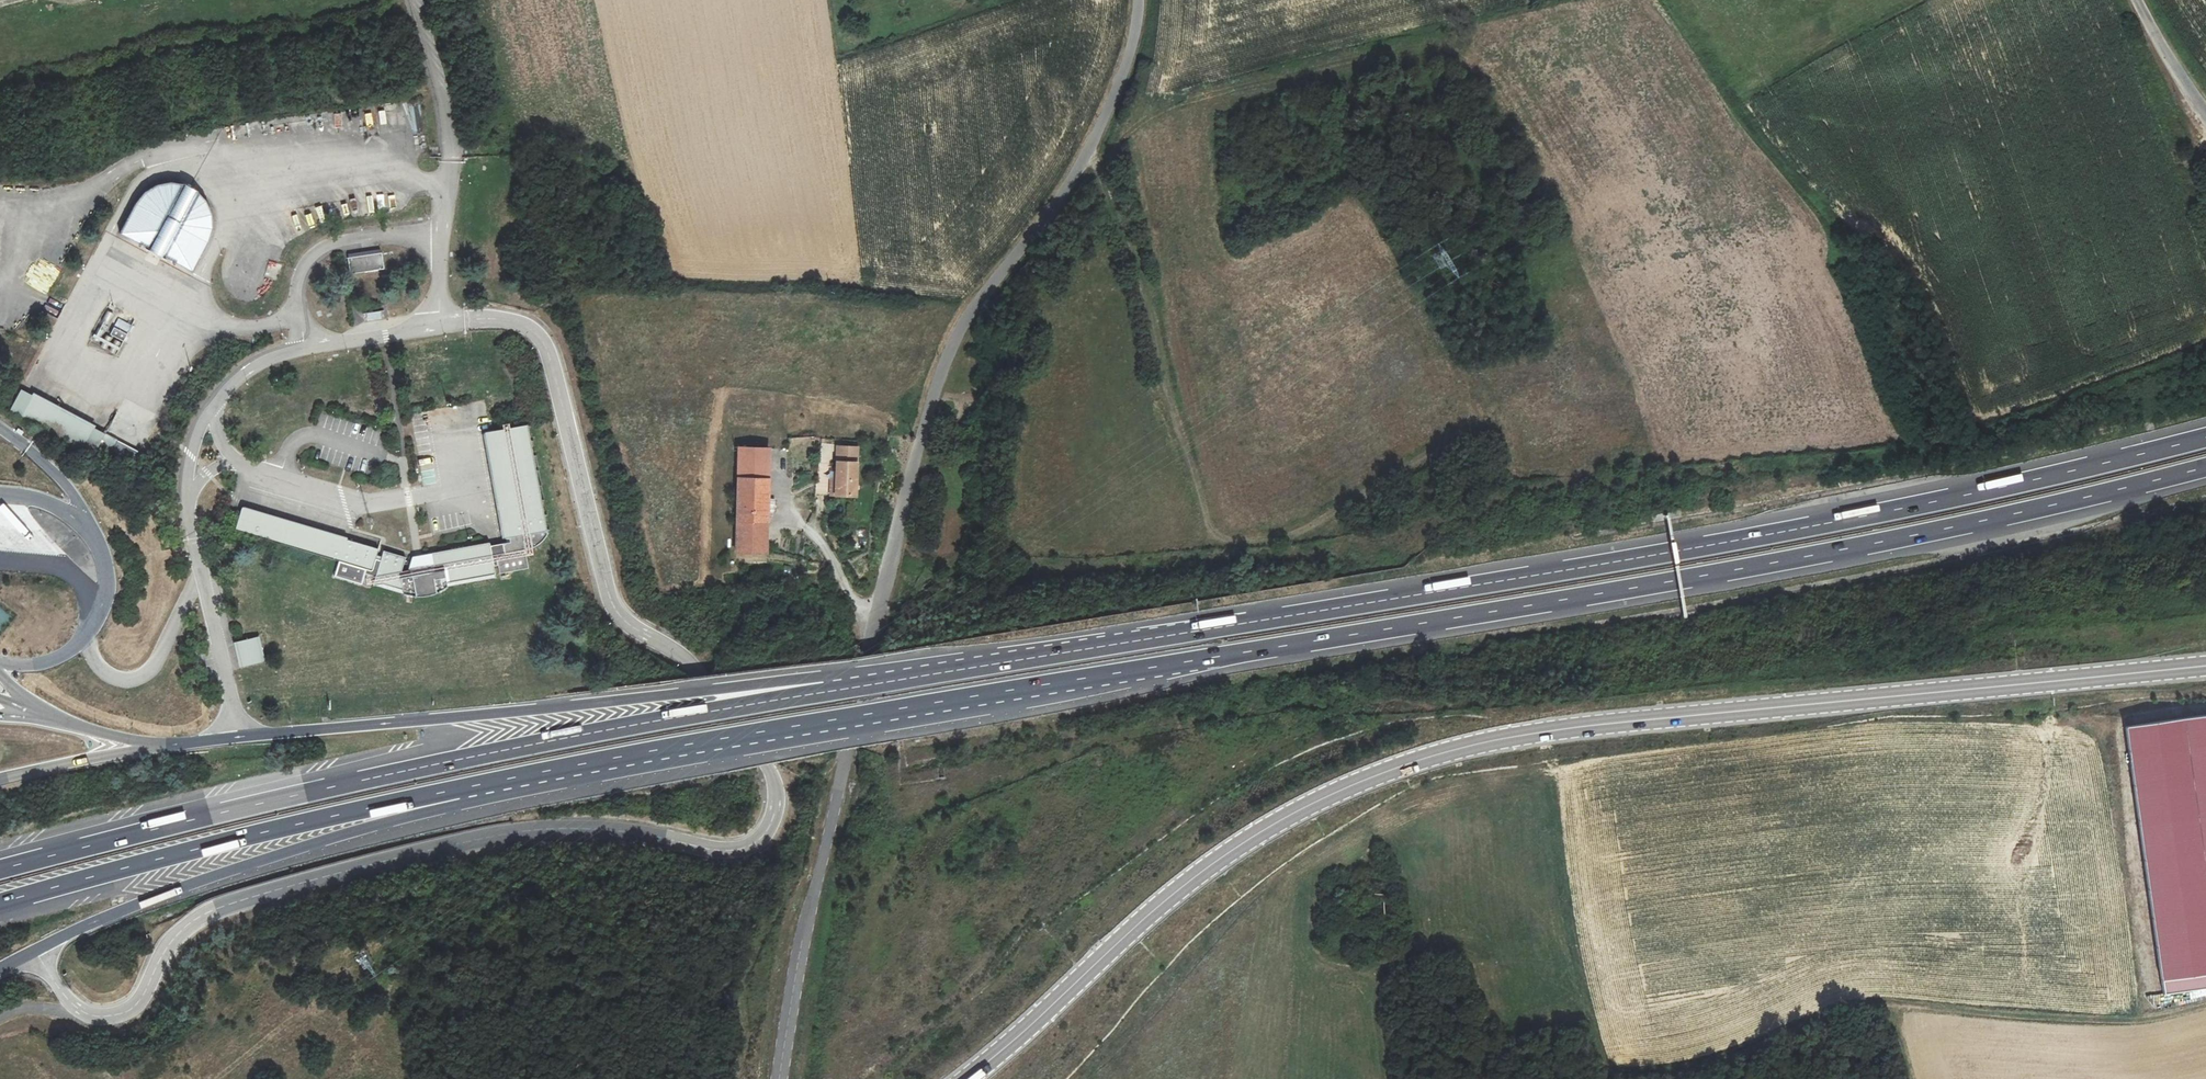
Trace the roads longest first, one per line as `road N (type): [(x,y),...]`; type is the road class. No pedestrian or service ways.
road 1 (motorway): [(463,789),(1622,591),(1997,519),(2205,468)]
road 2 (motorway): [(2205,438),(1747,538),(826,692)]
road 3 (tertiary): [(966,1078),(1189,880),(1310,804),(1402,765),(1579,728),(2205,666)]
road 4 (unclassified): [(1137,0),(1123,76),(1087,156),(943,362),(846,752),(779,1078)]
road 5 (motorway): [(826,692),(423,766),(0,869)]
road 6 (track): [(1087,156),(1148,293),(1166,389),(1208,524),(1220,537),(1248,542),(1304,529),(1473,426)]
road 7 (track): [(2205,1005),(2122,1022),(1861,1002),(1693,1069),(1621,1077),(1604,1067),(1586,1020)]
road 8 (motorway): [(826,692),(798,681),(239,737)]
road 9 (motorway): [(0,903),(463,789)]
road 10 (motorway): [(35,950),(207,879),(433,811),(463,789)]
road 11 (residential): [(414,0),(453,158)]
road 12 (unclassified): [(2205,109),(2138,0)]

